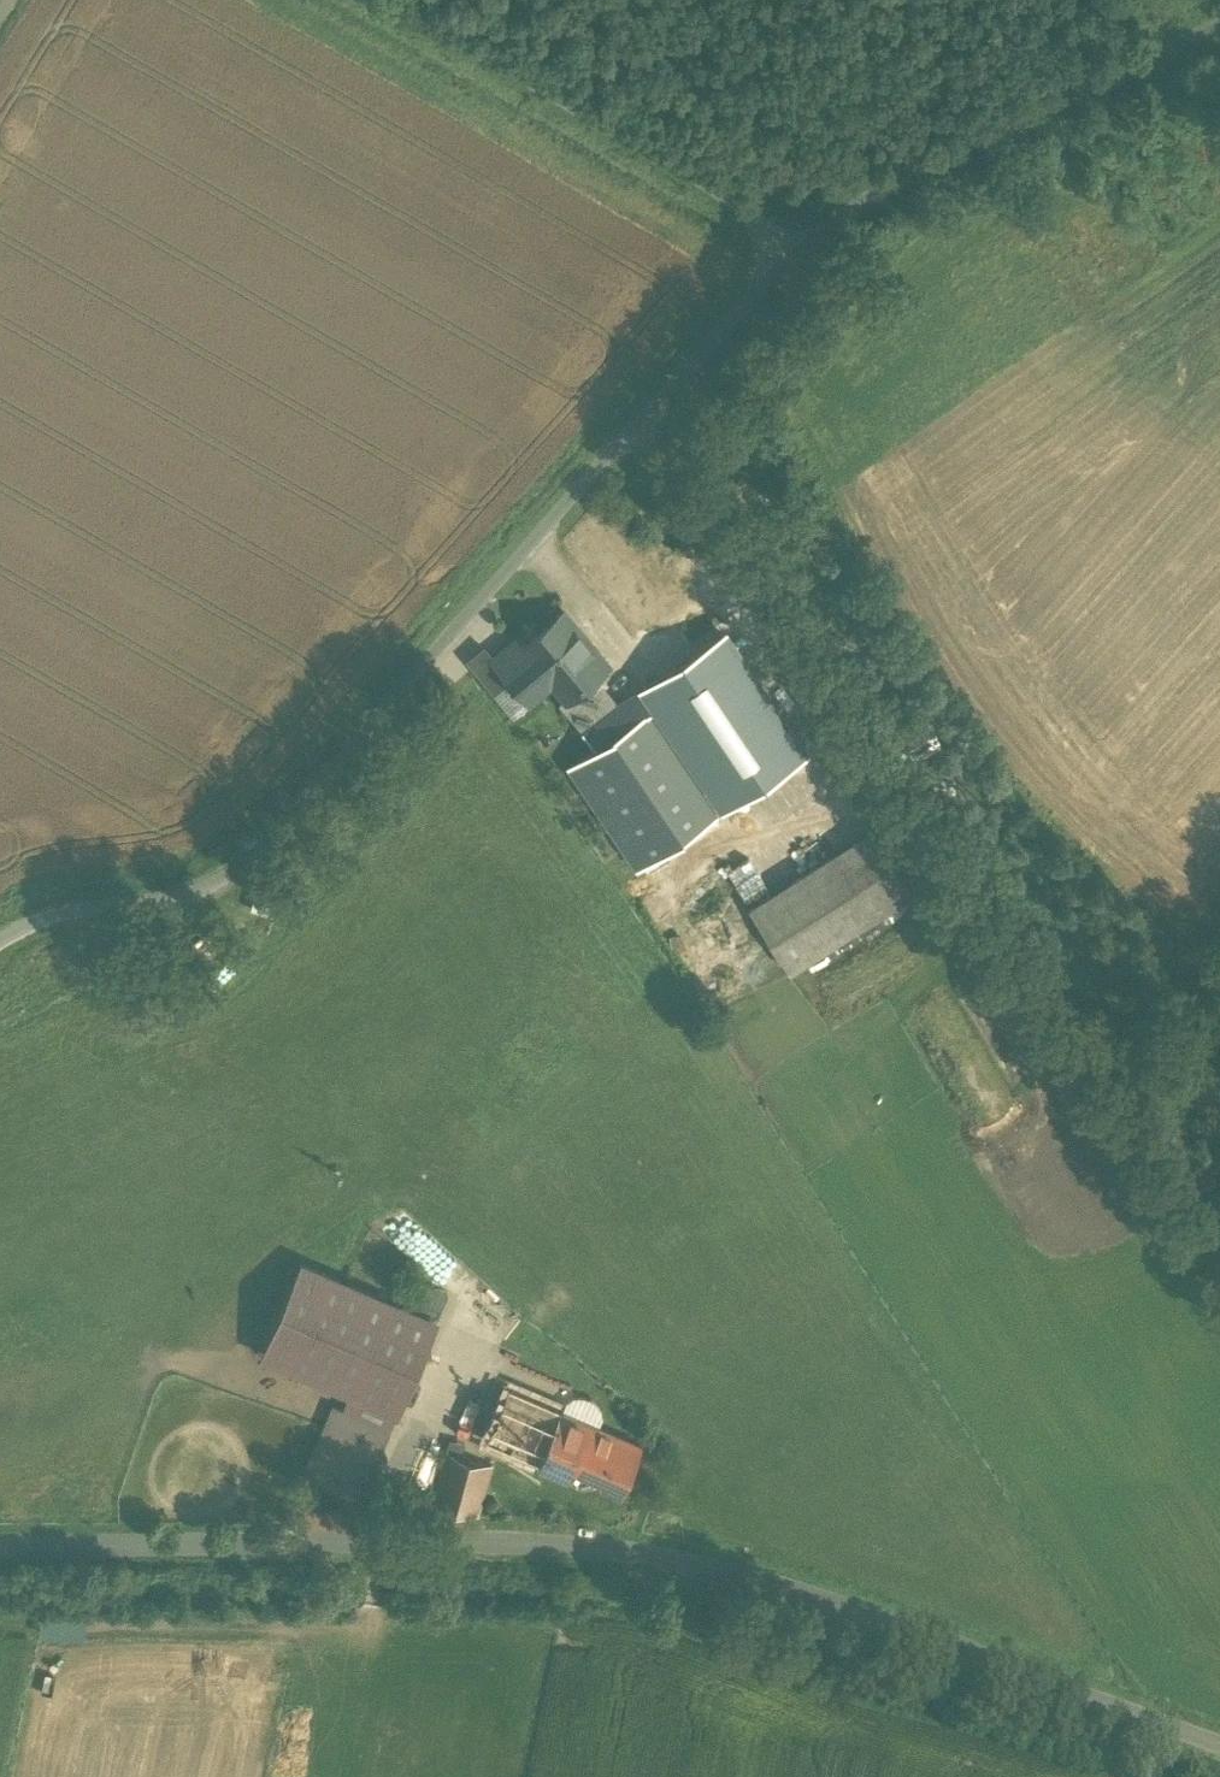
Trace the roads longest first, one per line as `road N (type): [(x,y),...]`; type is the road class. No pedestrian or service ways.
road 1 (unclassified): [(1219,1747),(912,1630),(699,1567),(572,1547),(0,1549)]
road 2 (unclassified): [(0,942),(124,895),(189,888),(230,868),(784,262)]
road 3 (unclassified): [(784,262),(829,221),(922,163),(1219,19)]
road 4 (unclassified): [(784,262),(757,222),(718,193),(386,0)]

